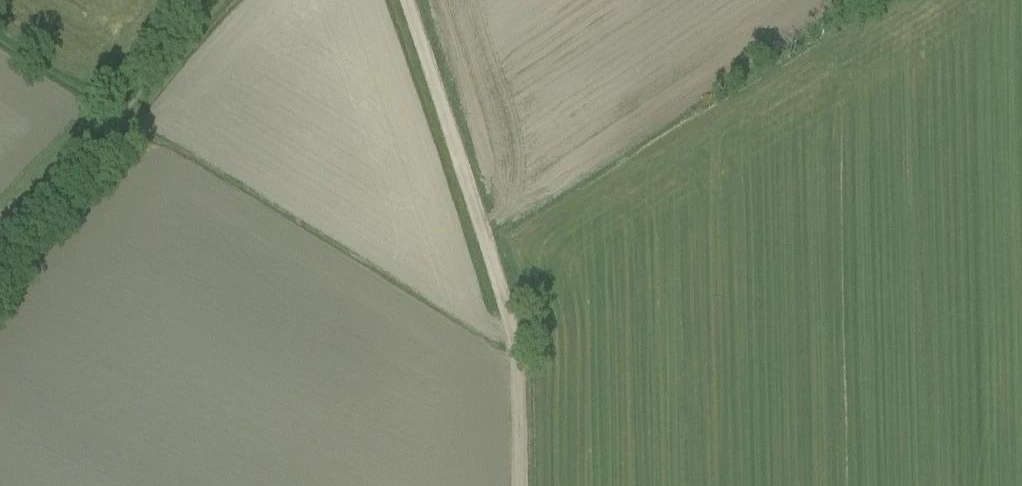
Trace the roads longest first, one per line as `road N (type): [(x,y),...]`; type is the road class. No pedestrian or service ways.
road 1 (track): [(517,485),(505,313),(407,0)]

